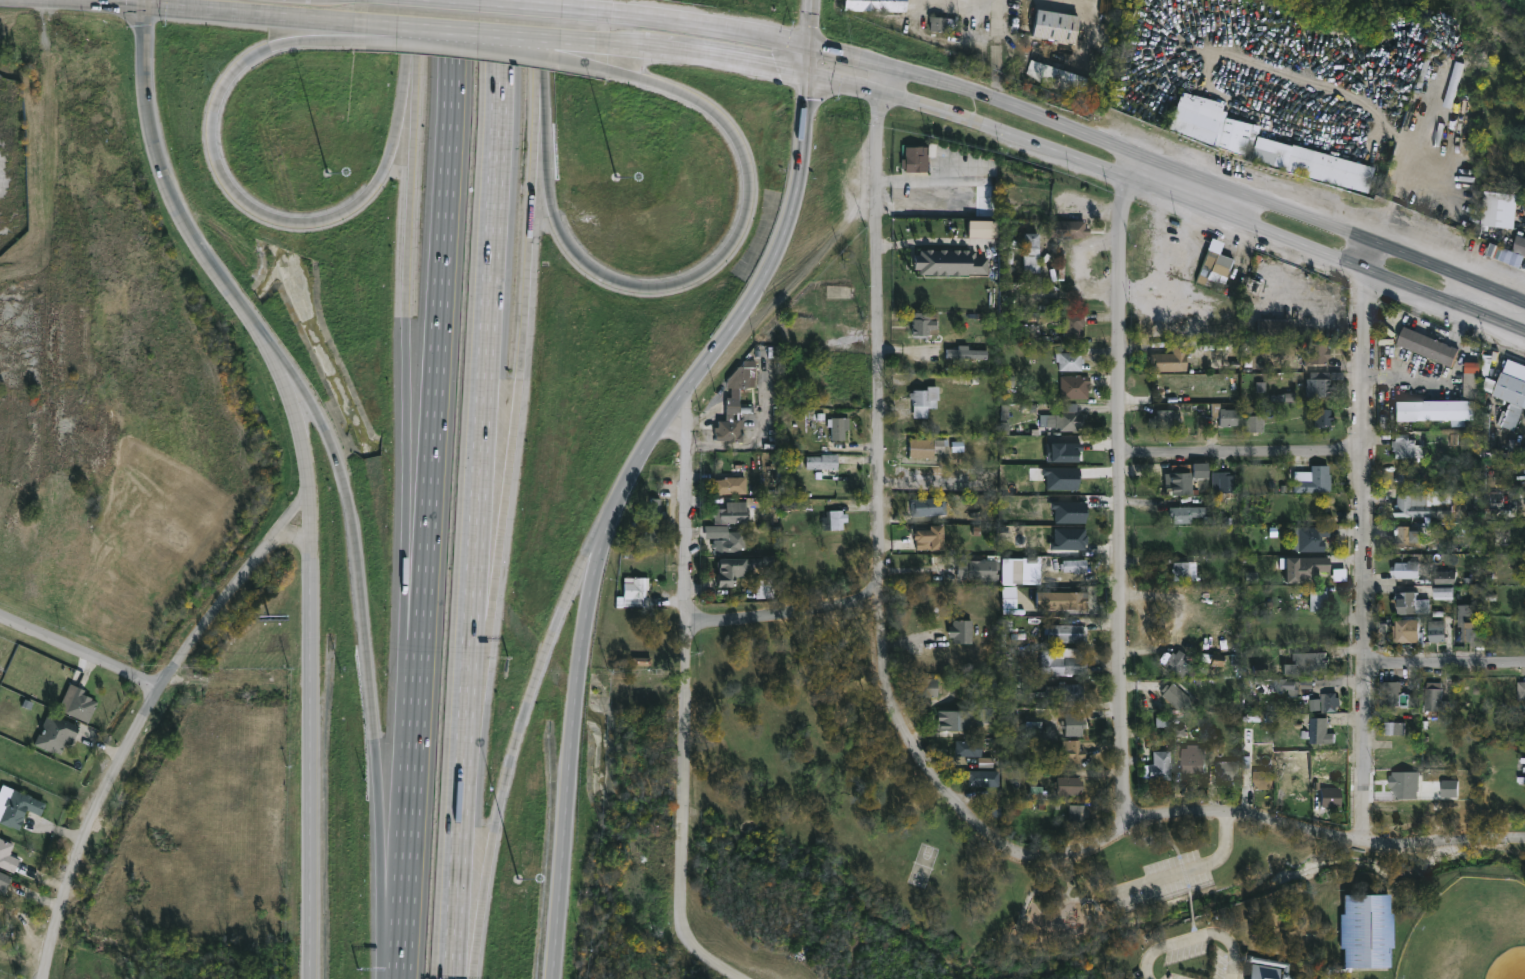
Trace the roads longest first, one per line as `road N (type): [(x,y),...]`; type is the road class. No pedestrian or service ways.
road 1 (secondary): [(556,978),(573,722),(600,549),(652,432),(774,251),(803,169),(810,75)]
road 2 (secondary): [(810,75),(981,122),(1524,331)]
road 3 (secondary): [(1524,304),(1372,238),(1016,109),(811,48)]
road 4 (motorway): [(459,0),(425,635)]
road 5 (motorway): [(473,620),(508,0)]
road 6 (secondary): [(146,6),(147,80),(166,170),(183,213),(281,365),(308,449),(312,547)]
road 7 (motorway): [(645,79),(714,110),(745,155),(747,209),(708,268),(677,283),(640,286),(592,267),(560,225),(549,145)]
road 8 (motorway): [(419,82),(408,548)]
road 9 (residential): [(1132,806),(1127,827),(1088,851),(1059,856),(1003,846),(907,734),(883,657),(878,584)]
road 10 (motorway): [(407,81),(389,161),(363,198),(330,217),(279,219),(232,184),(214,122),(232,72),(279,43)]
road 11 (secondary): [(312,547),(319,978)]
road 12 (residential): [(1524,842),(1366,840),(1244,808),(1132,806)]
road 13 (motorway): [(327,421),(355,530),(382,809)]
road 14 (residential): [(1368,449),(1366,840)]
road 15 (motorway): [(503,532),(536,145)]
road 16 (residential): [(688,620),(693,931),(709,964),(737,978)]
road 17 (motorway): [(454,978),(473,620)]
road 18 (residential): [(1129,456),(1132,806)]
road 19 (motorway): [(479,939),(506,779),(556,627)]
road 20 (residential): [(156,690),(94,823),(46,978)]
road 21 (residential): [(1129,456),(1117,173),(1127,152)]
road 22 (residential): [(879,339),(886,67)]
road 23 (motorway): [(425,635),(409,900)]
road 24 (residential): [(879,339),(878,584)]
road 25 (residential): [(1368,449),(1129,456)]
road 26 (residential): [(688,620),(686,419),(676,399)]
road 27 (secondary): [(146,6),(366,22)]
road 28 (secondary): [(811,48),(596,9)]
road 29 (residential): [(1368,449),(1372,238)]
road 30 (secondary): [(366,22),(567,39)]
road 31 (residential): [(878,584),(861,600),(817,612),(688,620)]
road 32 (residential): [(277,534),(156,690)]
road 33 (residential): [(156,690),(0,619)]
road 34 (secondary): [(645,47),(810,75)]
road 35 (residential): [(1524,667),(1366,668)]
road 36 (secondary): [(0,4),(146,6)]
road 37 (residential): [(1150,978),(1157,949),(1210,935),(1231,942),(1234,978)]

